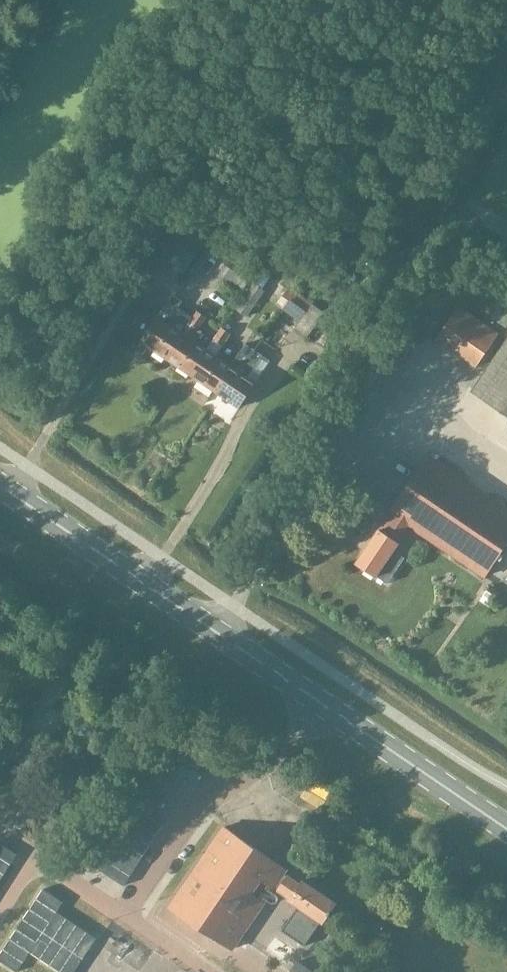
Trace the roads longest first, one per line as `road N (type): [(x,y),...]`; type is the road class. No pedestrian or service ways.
road 1 (secondary): [(506,829),(0,486)]
road 2 (track): [(267,0),(108,168),(0,342)]

